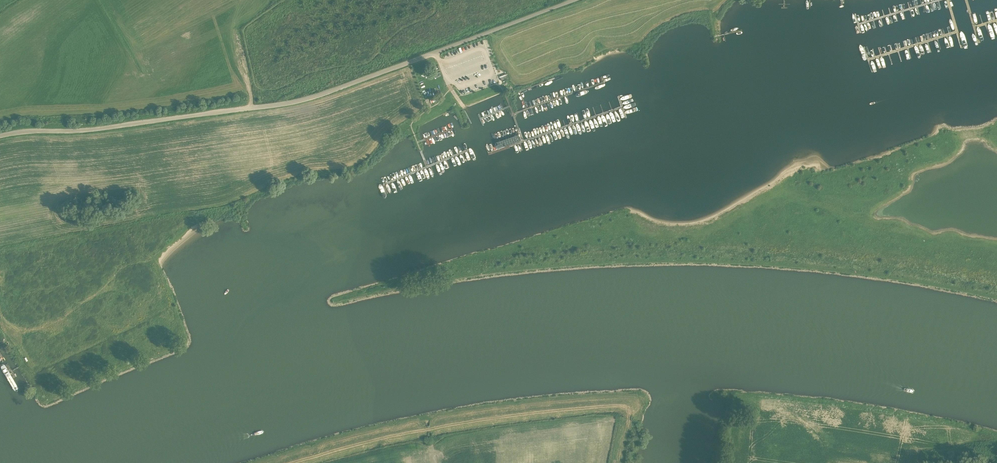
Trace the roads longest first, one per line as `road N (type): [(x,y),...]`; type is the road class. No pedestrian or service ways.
road 1 (unclassified): [(0,135),(288,103),(573,0)]

